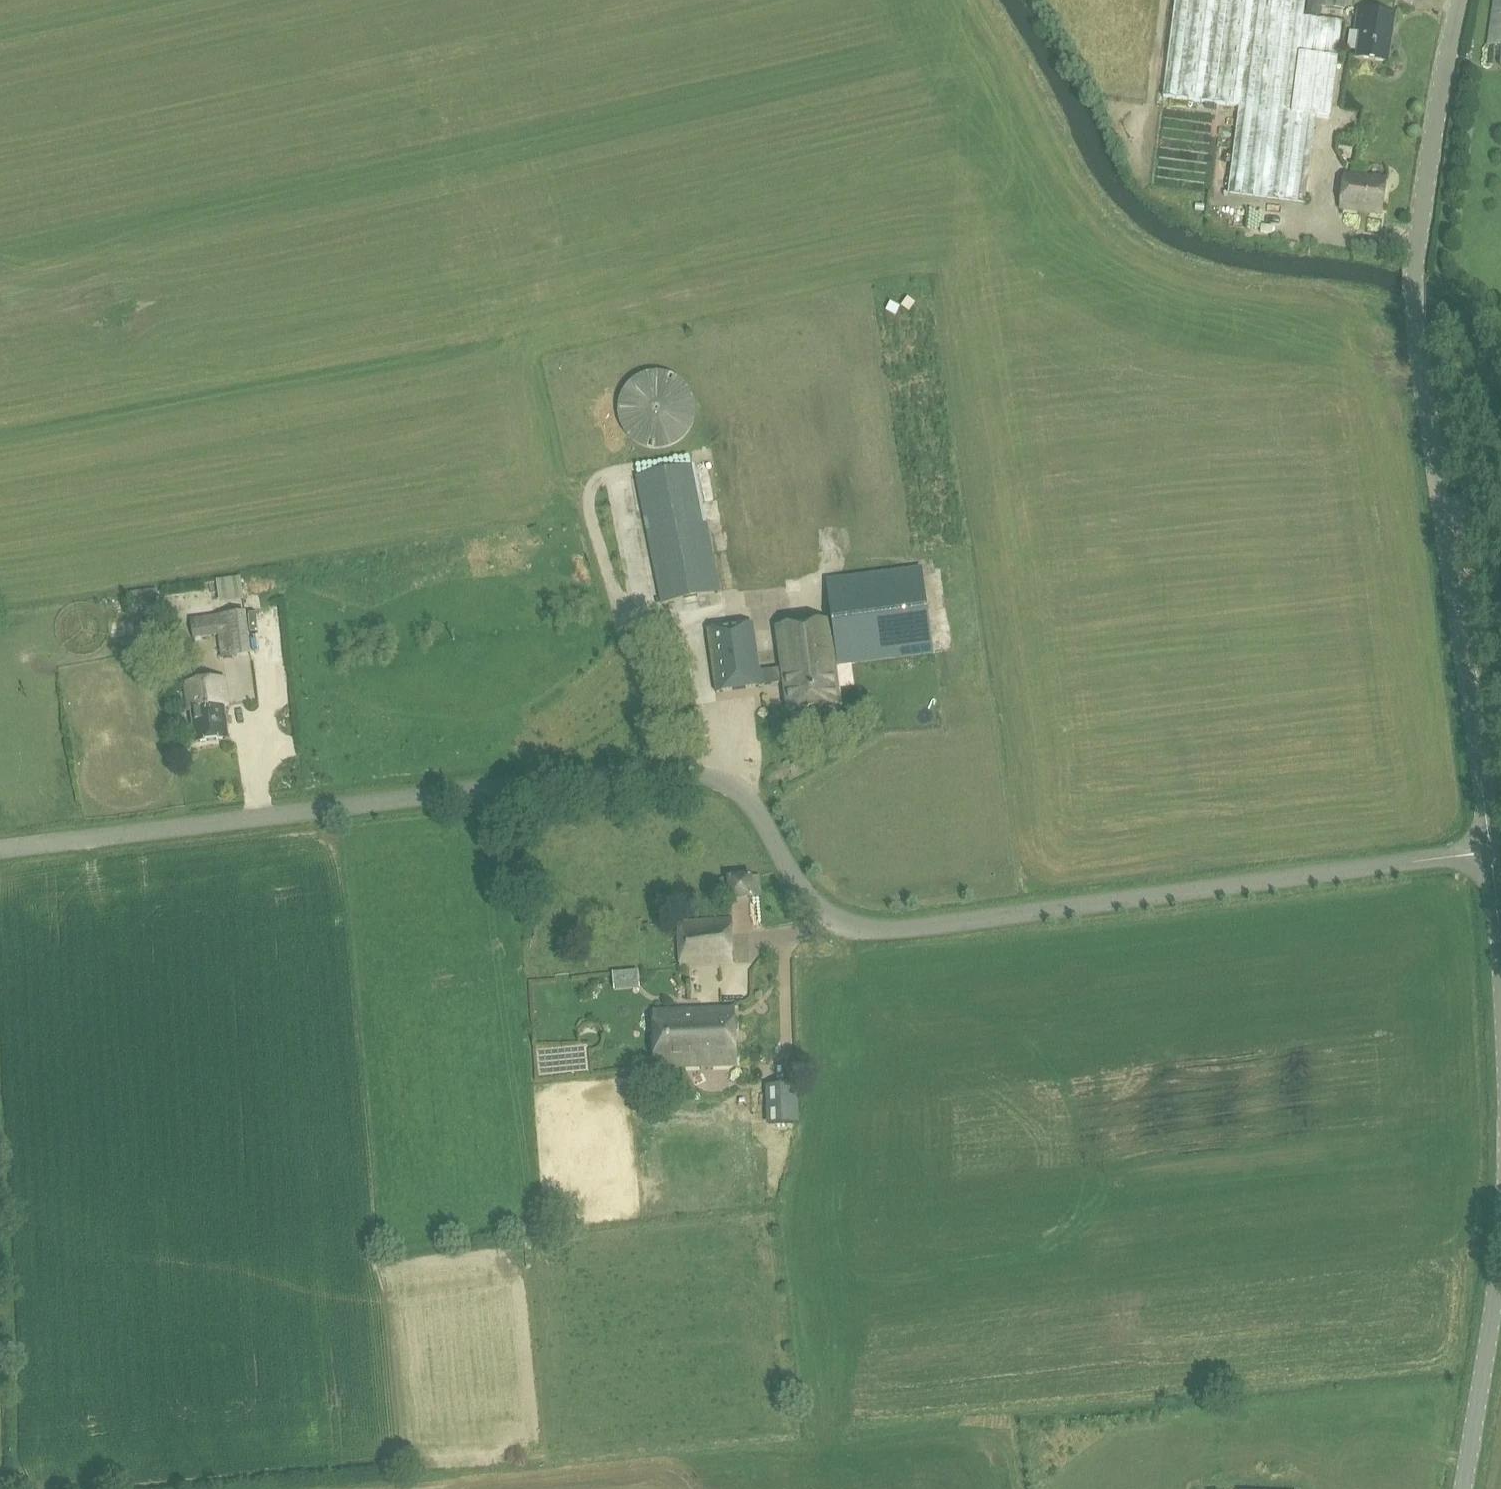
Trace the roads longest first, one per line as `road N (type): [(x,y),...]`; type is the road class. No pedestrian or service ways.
road 1 (unclassified): [(0,848),(661,771),(731,786),(815,908),(860,929),(1488,854)]
road 2 (unclassified): [(1488,854),(1413,307),(1461,0)]
road 3 (track): [(984,0),(1021,82),(1134,254),(1366,315),(1419,351)]
road 4 (unclassified): [(1465,1488),(1500,1229)]
road 5 (unclassified): [(1500,974),(1488,854)]

